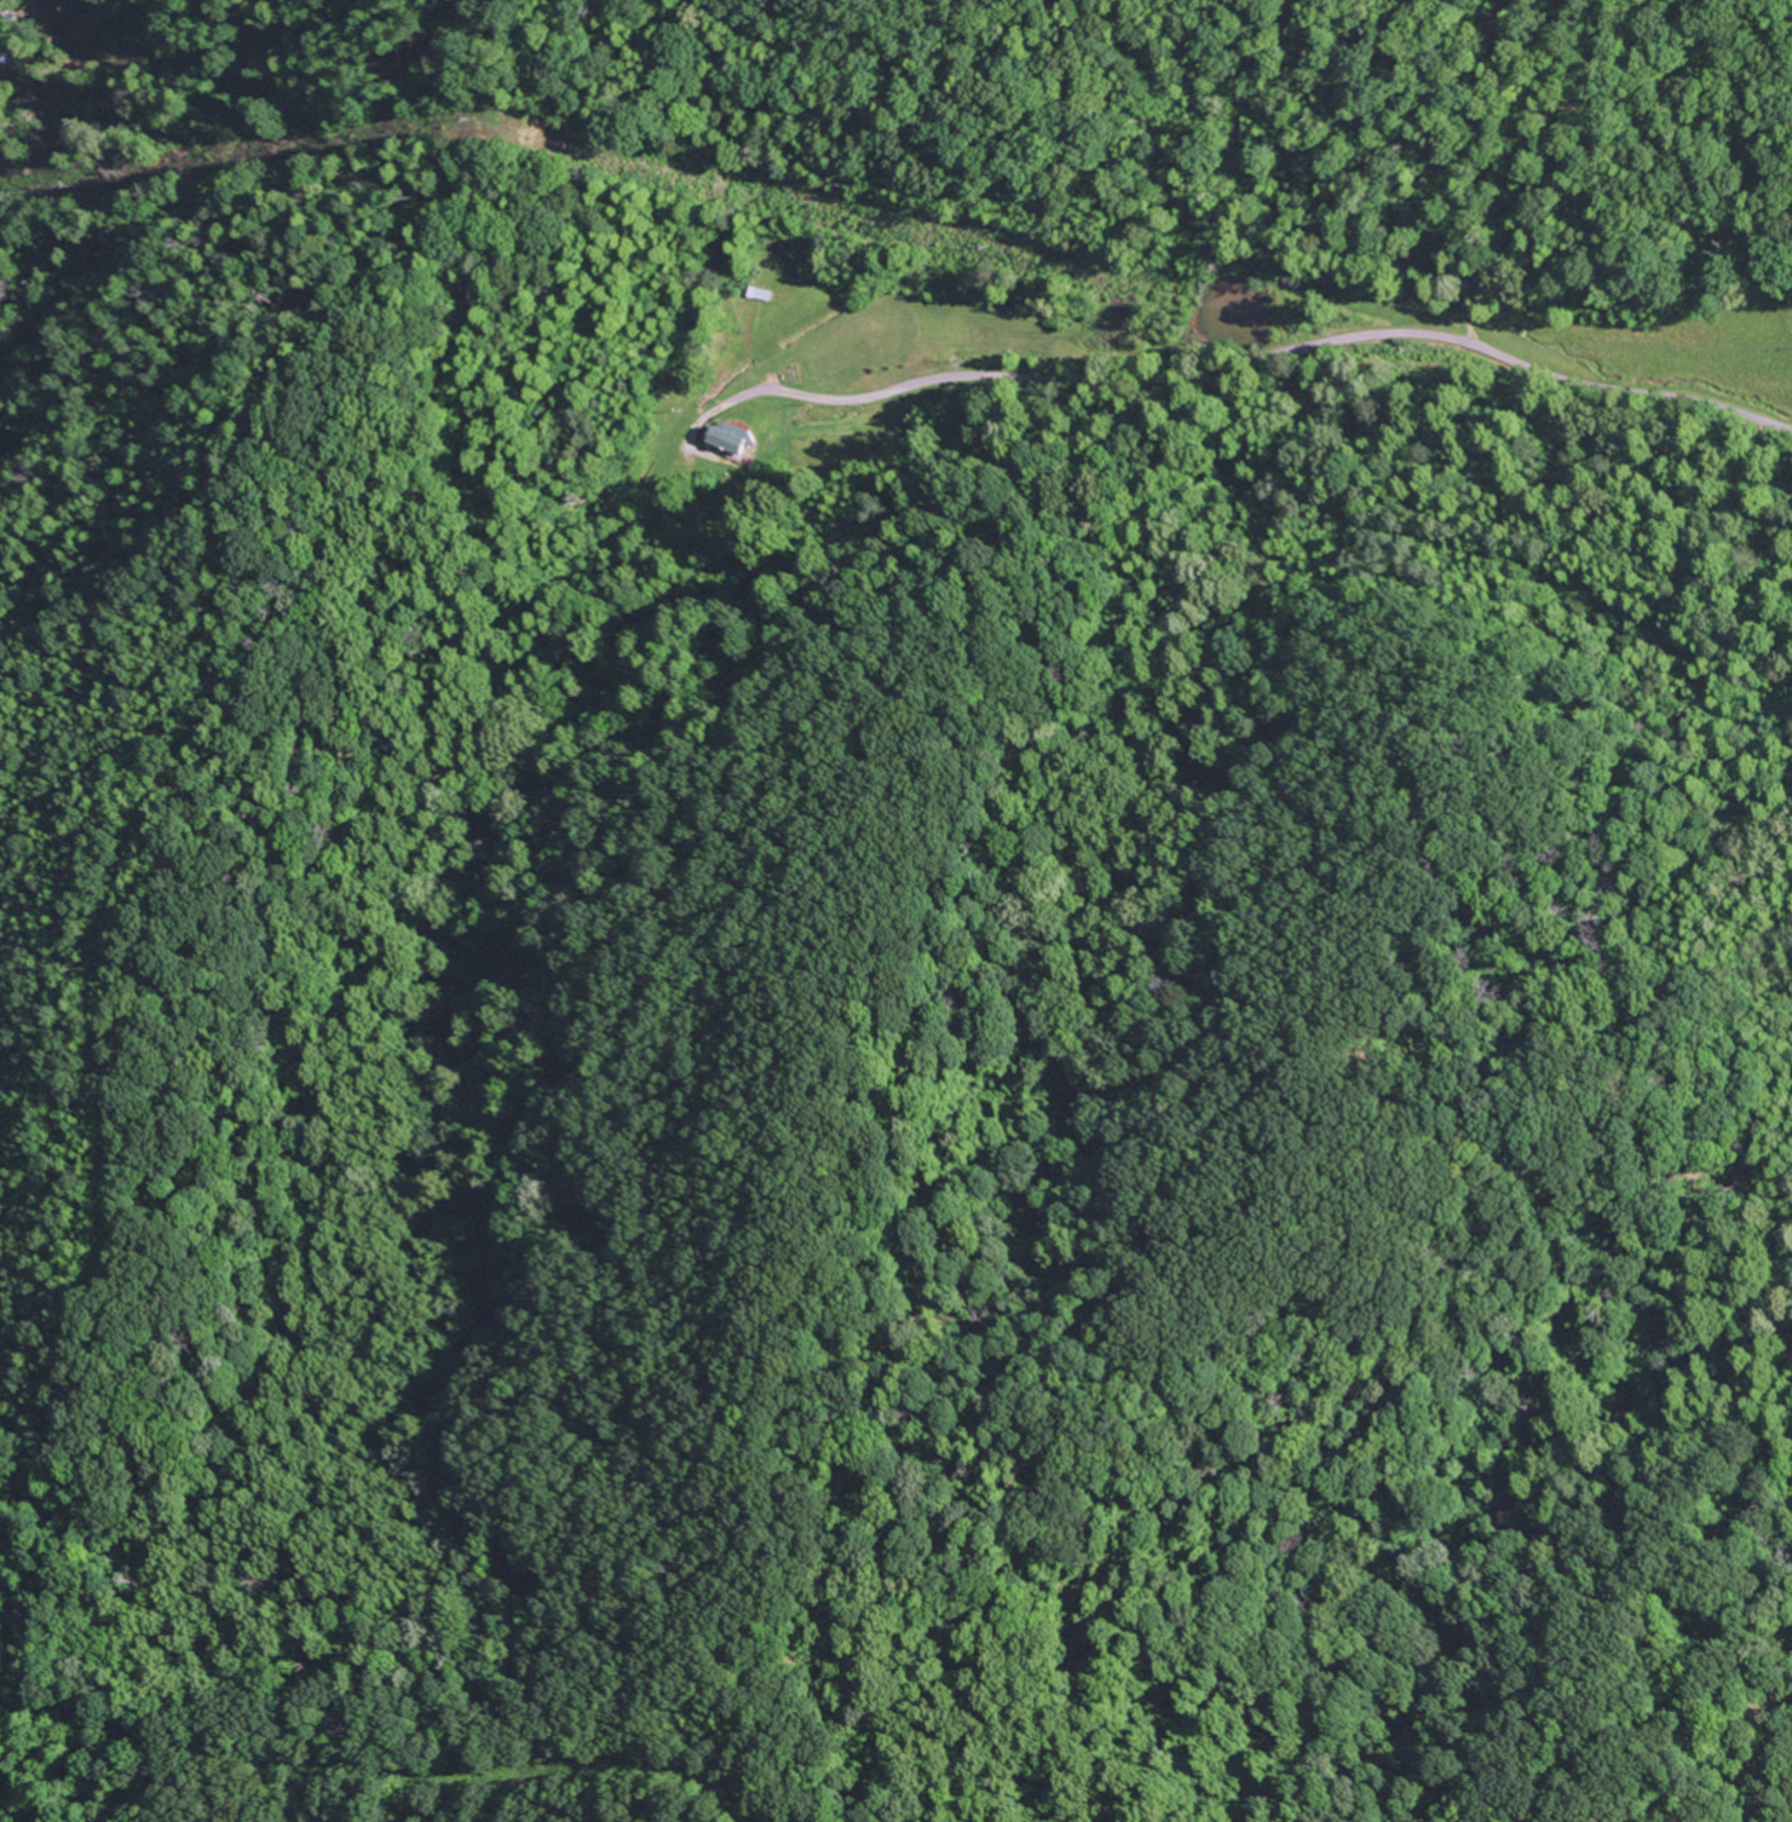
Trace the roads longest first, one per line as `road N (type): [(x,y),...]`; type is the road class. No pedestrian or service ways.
road 1 (residential): [(696,423),(756,390),(842,398),(957,374),(1183,382),(1284,350),(1398,333),(1456,339),(1600,388),(1686,397),(1791,430)]

